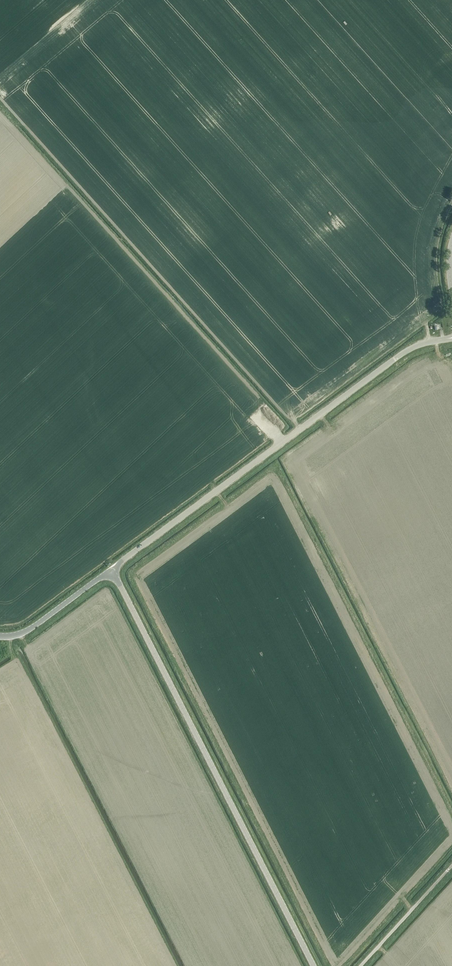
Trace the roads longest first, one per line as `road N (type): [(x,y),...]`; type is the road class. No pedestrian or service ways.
road 1 (tertiary): [(313,965),(109,571)]
road 2 (tertiary): [(109,571),(395,358),(451,338)]
road 3 (tertiary): [(0,637),(28,631),(109,571)]
road 4 (unclassified): [(359,965),(446,872)]

